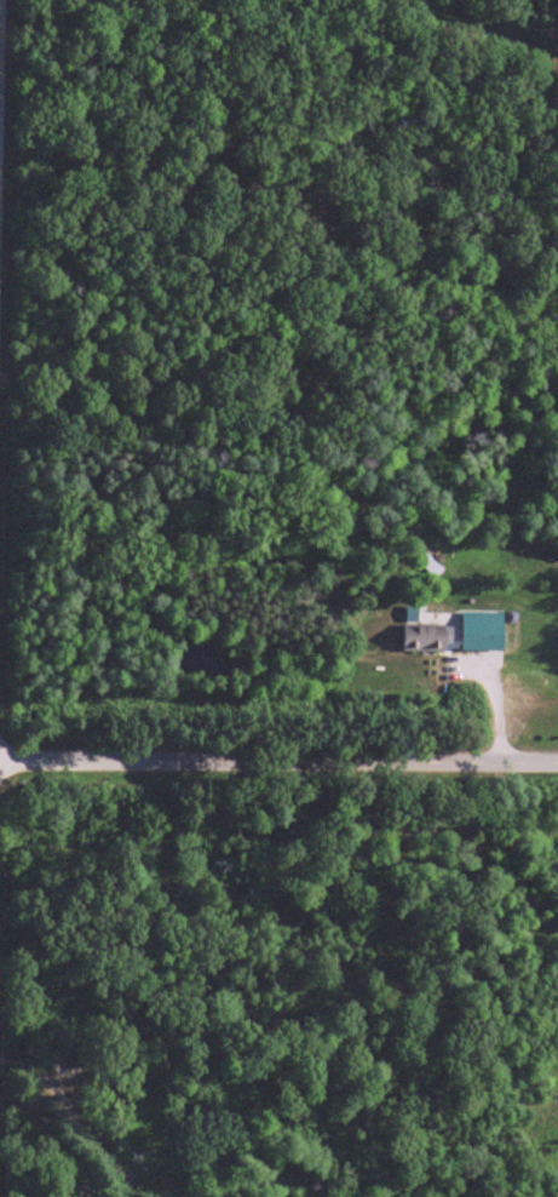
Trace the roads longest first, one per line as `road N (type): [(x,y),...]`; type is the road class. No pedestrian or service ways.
road 1 (residential): [(0,763),(557,764)]
road 2 (residential): [(405,0),(557,48)]

